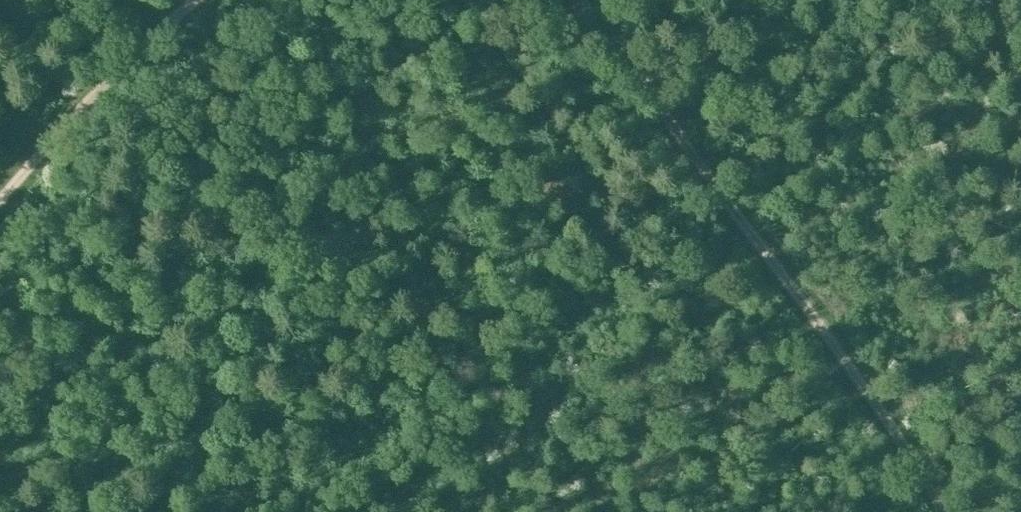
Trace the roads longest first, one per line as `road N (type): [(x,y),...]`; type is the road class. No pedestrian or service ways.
road 1 (track): [(601,0),(669,123),(836,347),(942,511)]
road 2 (track): [(0,198),(105,79),(193,0)]

